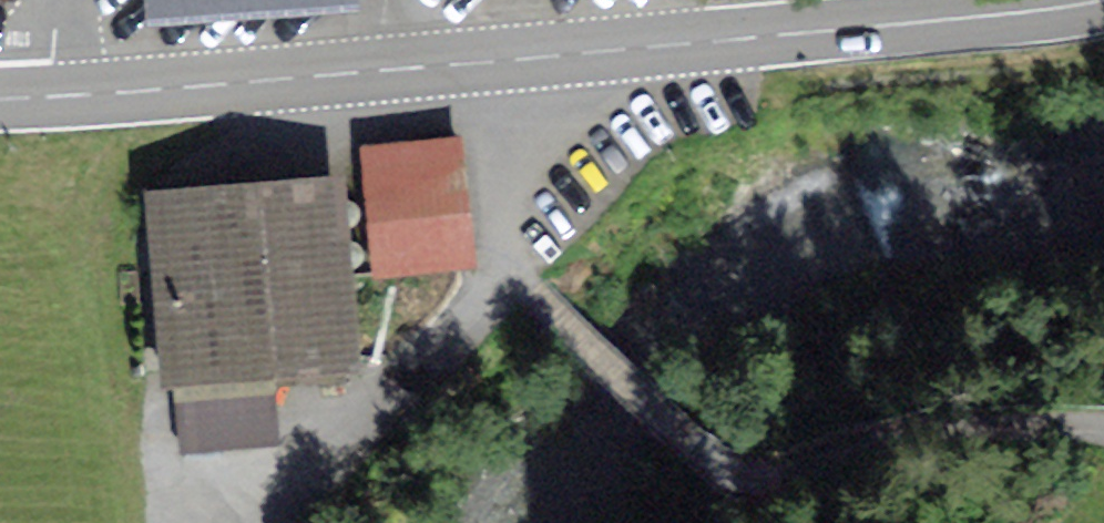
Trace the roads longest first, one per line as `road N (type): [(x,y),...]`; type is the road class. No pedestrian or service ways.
road 1 (residential): [(537,58),(540,249),(726,441),(1103,433)]
road 2 (secondary): [(537,58),(1103,1)]
road 3 (secondary): [(0,98),(537,58)]

